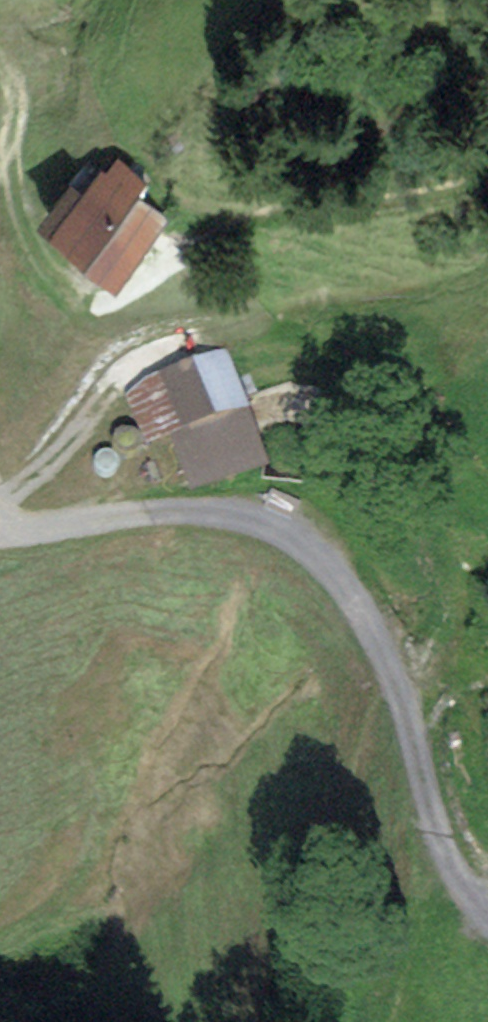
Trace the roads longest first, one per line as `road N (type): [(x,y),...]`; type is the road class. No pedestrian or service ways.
road 1 (track): [(487,270),(447,289),(292,315),(157,354),(107,388),(66,438),(0,491)]
road 2 (track): [(276,323),(353,378),(426,490),(454,597),(443,638),(396,669)]
road 3 (track): [(5,144),(15,199),(42,261),(80,307),(108,315)]
road 4 (track): [(454,597),(472,764),(487,783)]
road 5 (track): [(337,305),(401,318),(429,336),(470,419)]

